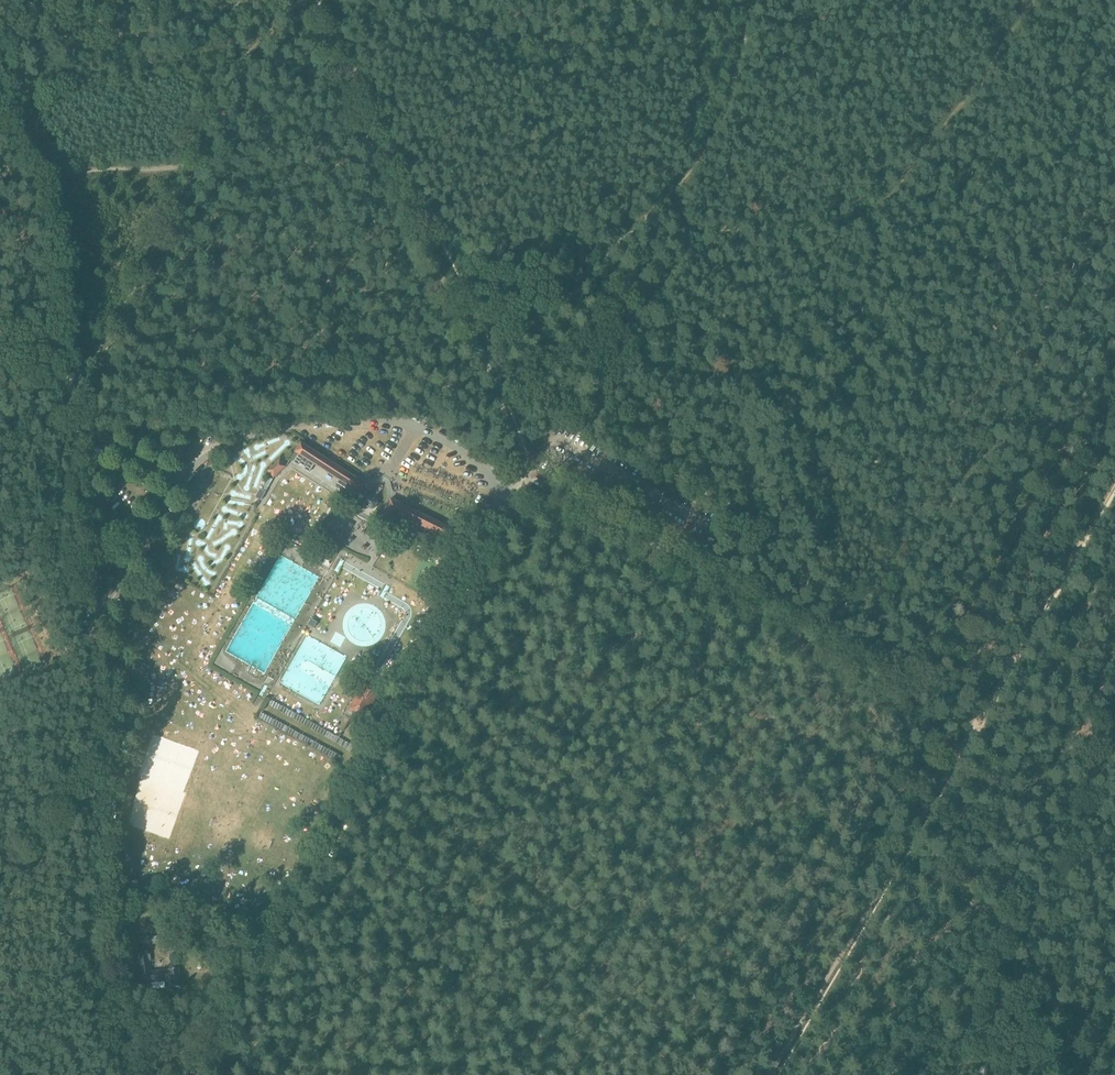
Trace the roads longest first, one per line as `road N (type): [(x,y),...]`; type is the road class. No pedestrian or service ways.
road 1 (unclassified): [(179,1074),(140,1028),(103,931),(83,802),(83,605),(122,560),(160,492),(201,448),(237,431),(305,413),(387,413),(449,439),(507,487)]
road 2 (unclassified): [(507,487),(494,555),(197,1074)]
road 3 (track): [(911,692),(694,1074)]
road 4 (track): [(1114,342),(911,692)]
road 5 (track): [(303,0),(482,353)]
road 6 (track): [(70,380),(65,213),(50,173),(0,116)]
road 7 (track): [(529,474),(482,353)]

